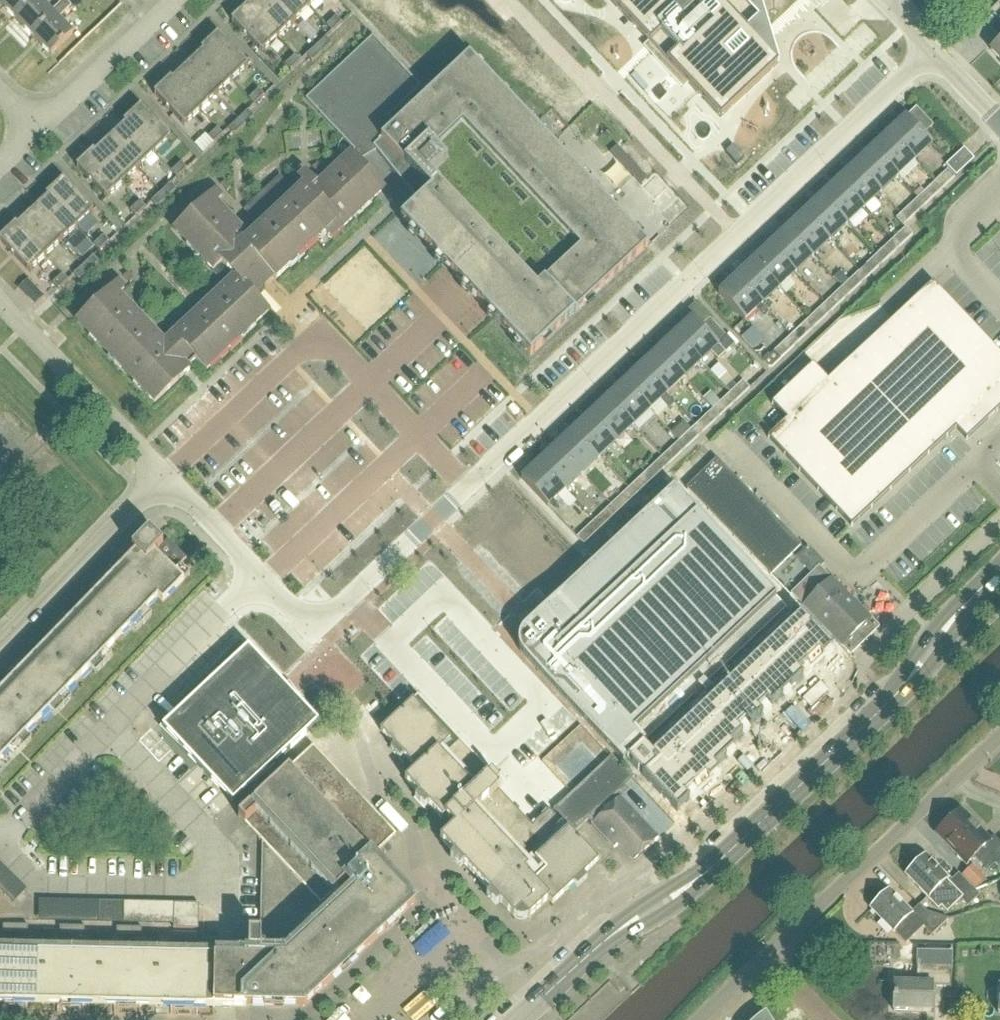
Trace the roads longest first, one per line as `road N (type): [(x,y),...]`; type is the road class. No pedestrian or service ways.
road 1 (residential): [(314,631),(931,52)]
road 2 (secondary): [(523,1019),(615,933),(686,895),(894,697),(999,572)]
road 3 (unclassified): [(767,956),(999,737)]
road 4 (residential): [(167,478),(0,305)]
road 5 (residential): [(167,478),(0,647)]
road 6 (residential): [(314,631),(167,478)]
road 7 (residential): [(34,132),(174,0)]

